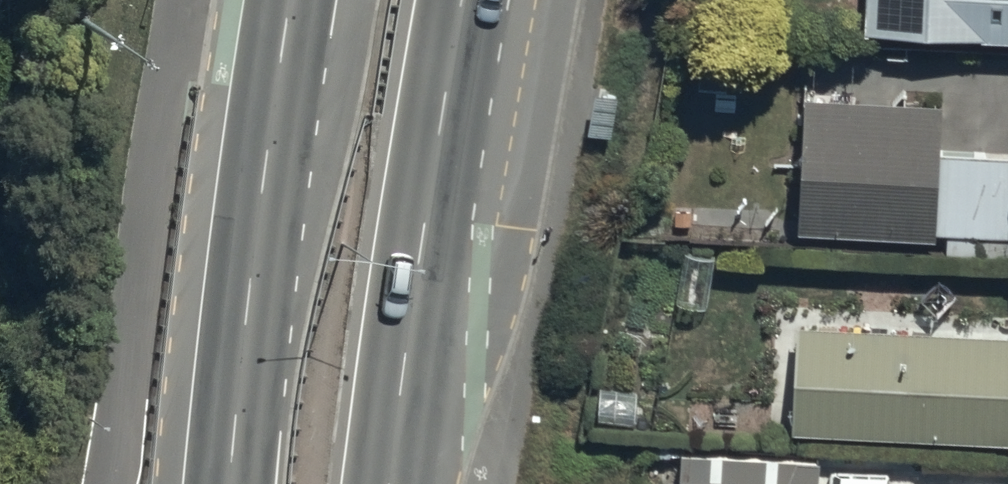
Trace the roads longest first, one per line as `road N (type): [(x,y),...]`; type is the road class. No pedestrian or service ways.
road 1 (secondary): [(464,0),(390,483)]
road 2 (secondary): [(230,483),(288,0)]

